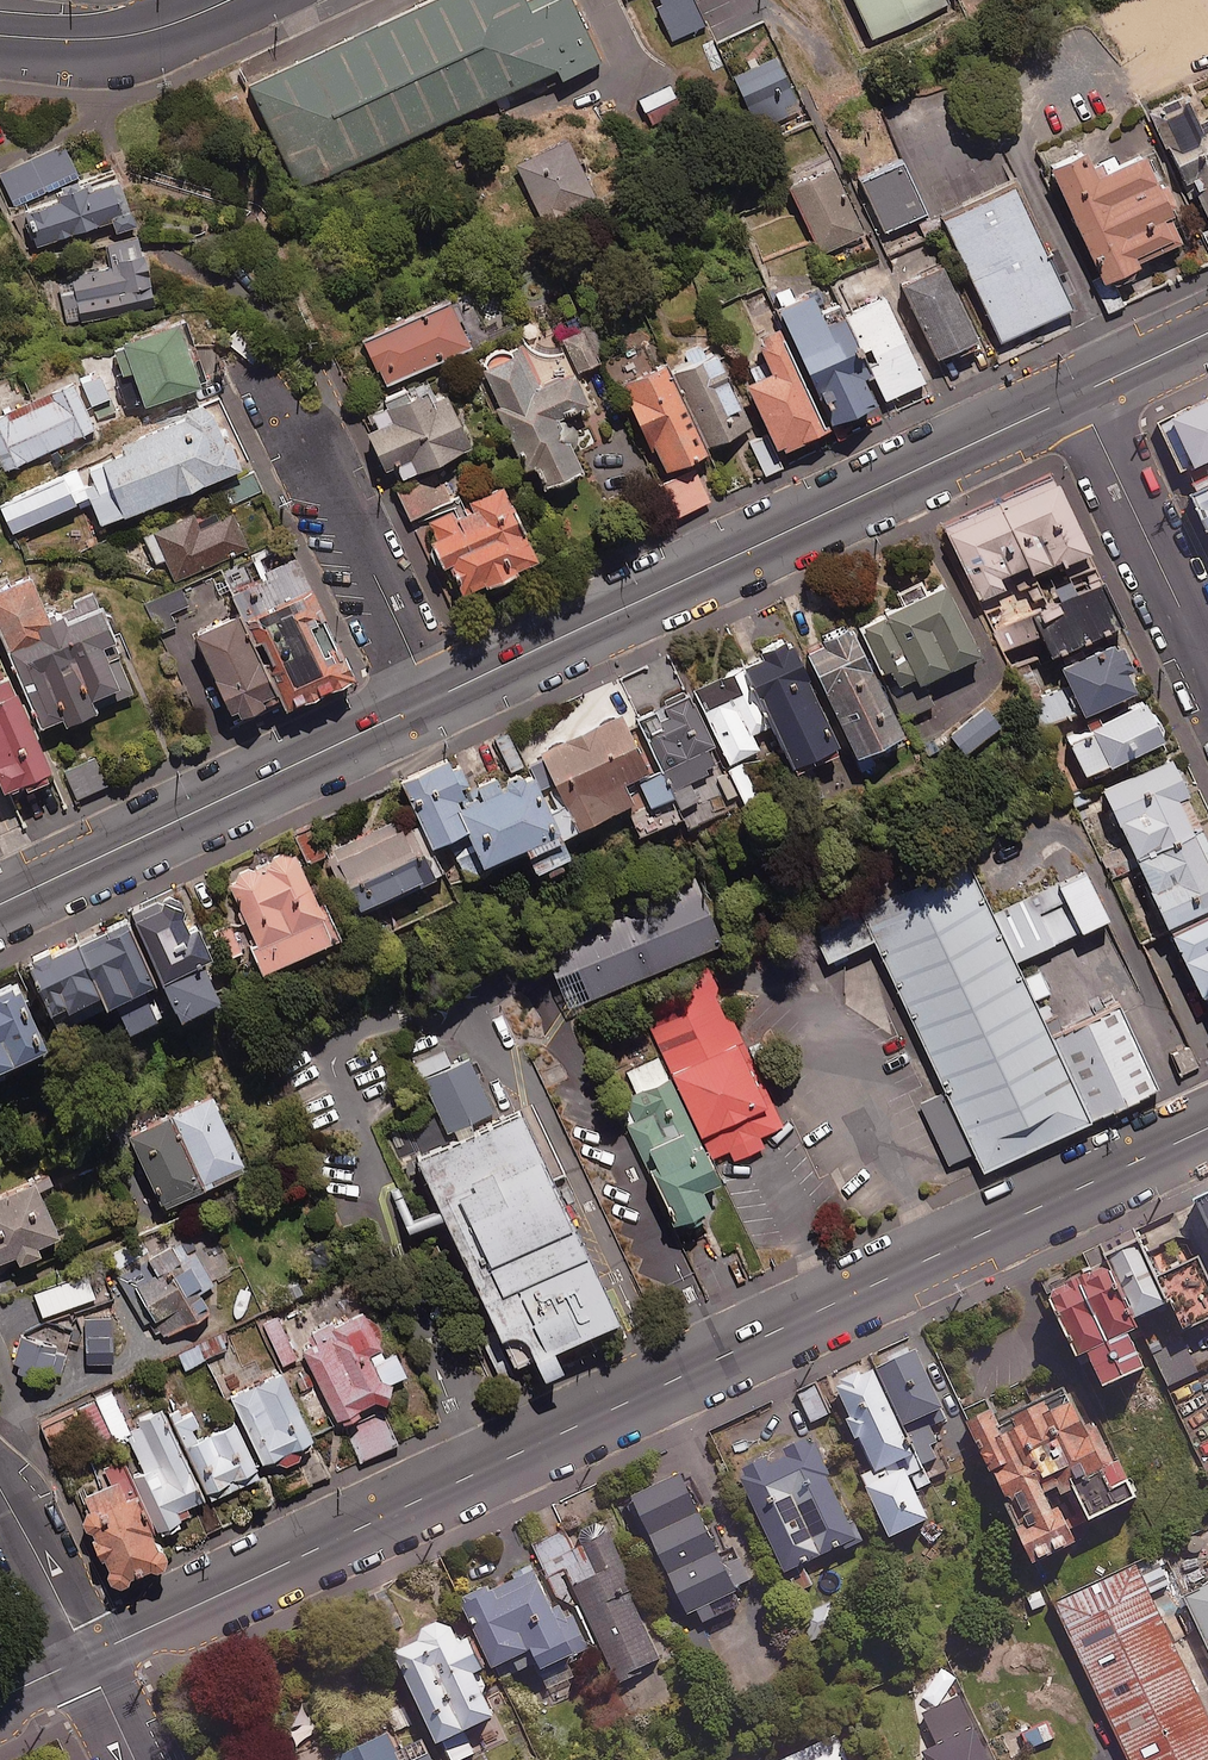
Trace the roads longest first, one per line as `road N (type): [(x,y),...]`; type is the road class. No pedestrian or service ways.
road 1 (tertiary): [(86,1656),(1207,1127)]
road 2 (tertiary): [(1078,396),(435,710)]
road 3 (tertiary): [(435,710),(37,888)]
road 4 (residential): [(279,360),(435,710)]
road 5 (residential): [(1207,670),(1078,396)]
road 6 (tertiary): [(0,34),(128,38),(234,0)]
road 7 (residential): [(86,1656),(0,1476)]
road 8 (tertiary): [(1207,335),(1078,396)]

